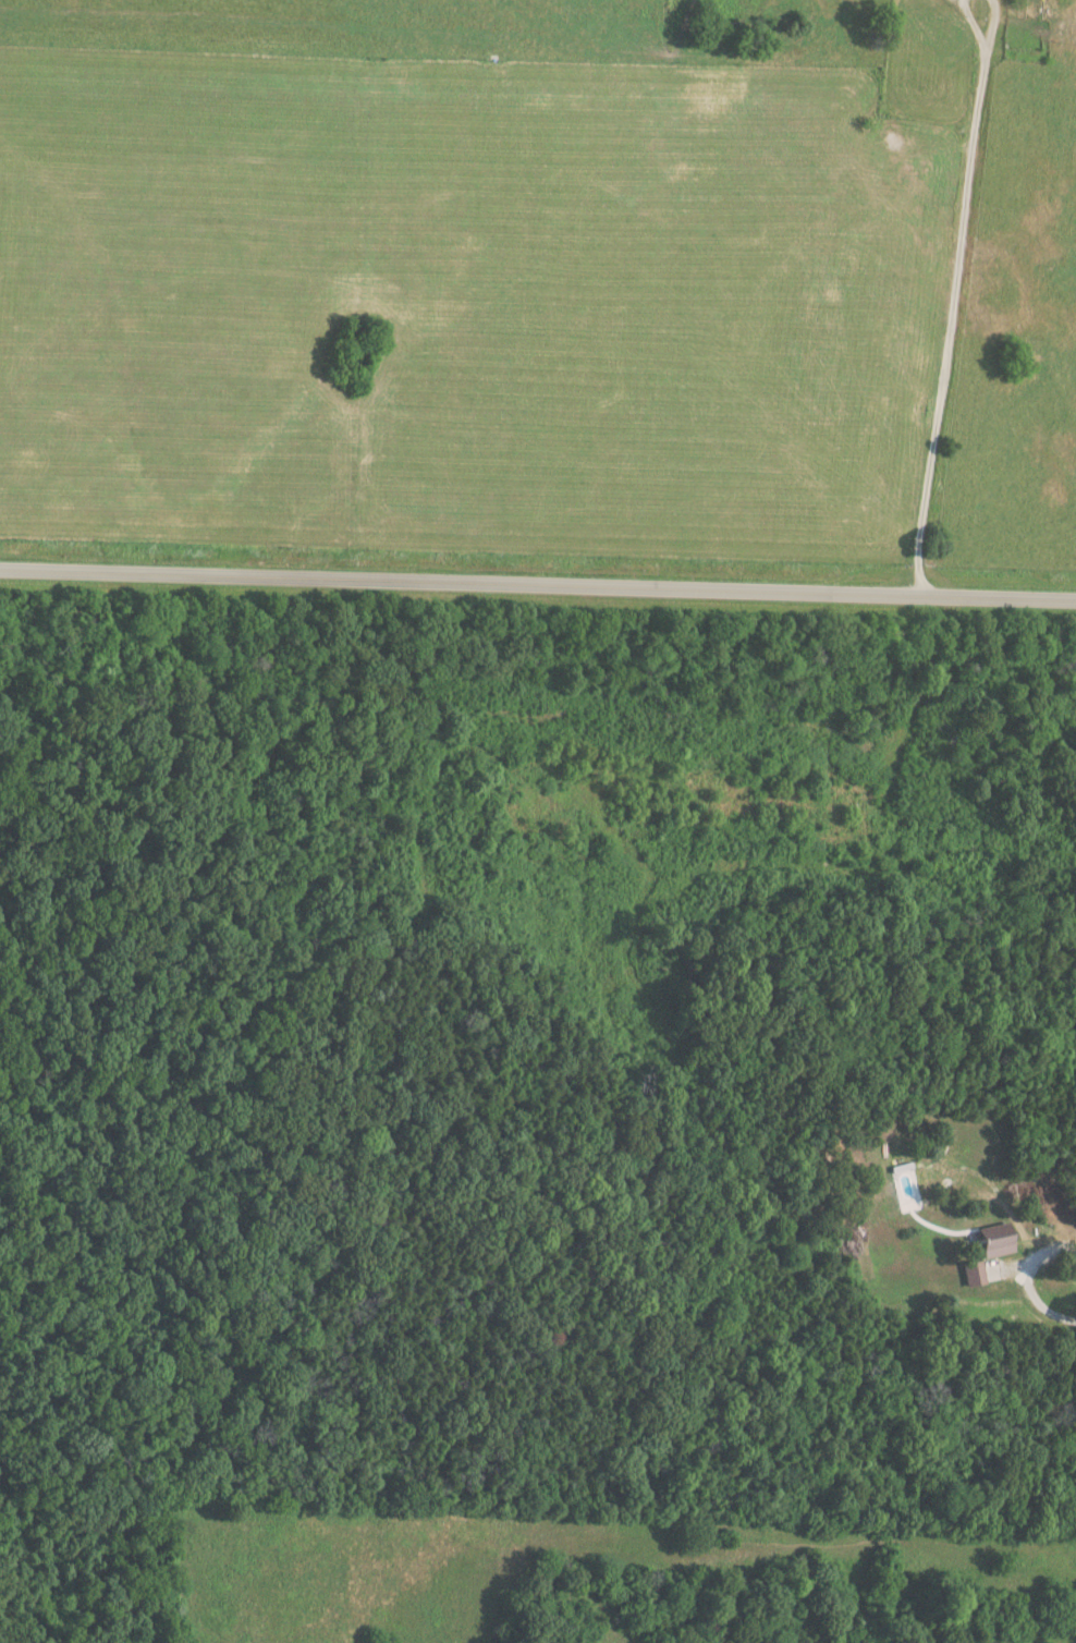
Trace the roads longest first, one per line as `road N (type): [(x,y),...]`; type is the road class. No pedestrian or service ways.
road 1 (secondary): [(0,568),(1075,599)]

